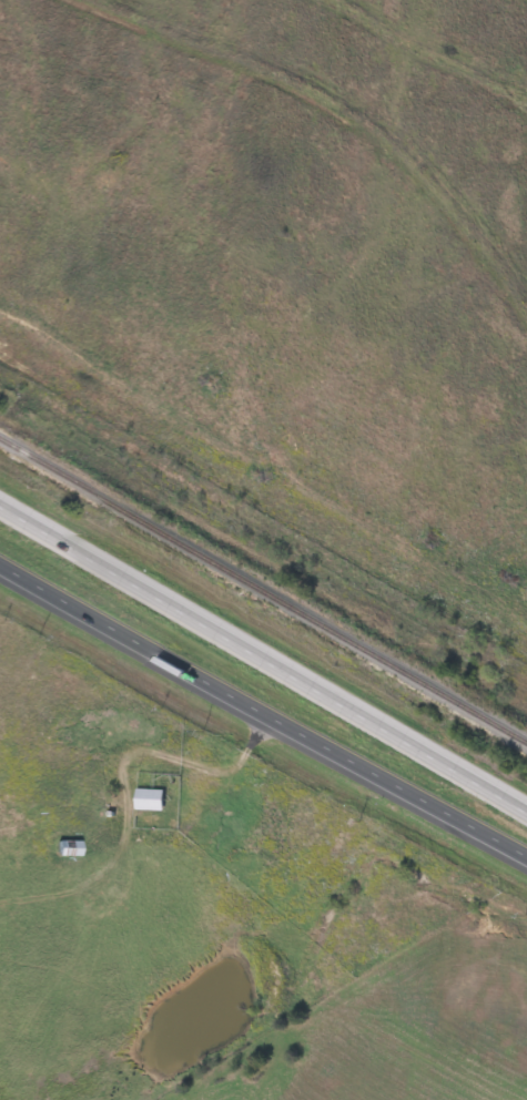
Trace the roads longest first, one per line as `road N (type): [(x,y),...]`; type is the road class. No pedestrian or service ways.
road 1 (trunk): [(526,815),(0,508)]
road 2 (trunk): [(0,565),(526,857)]

